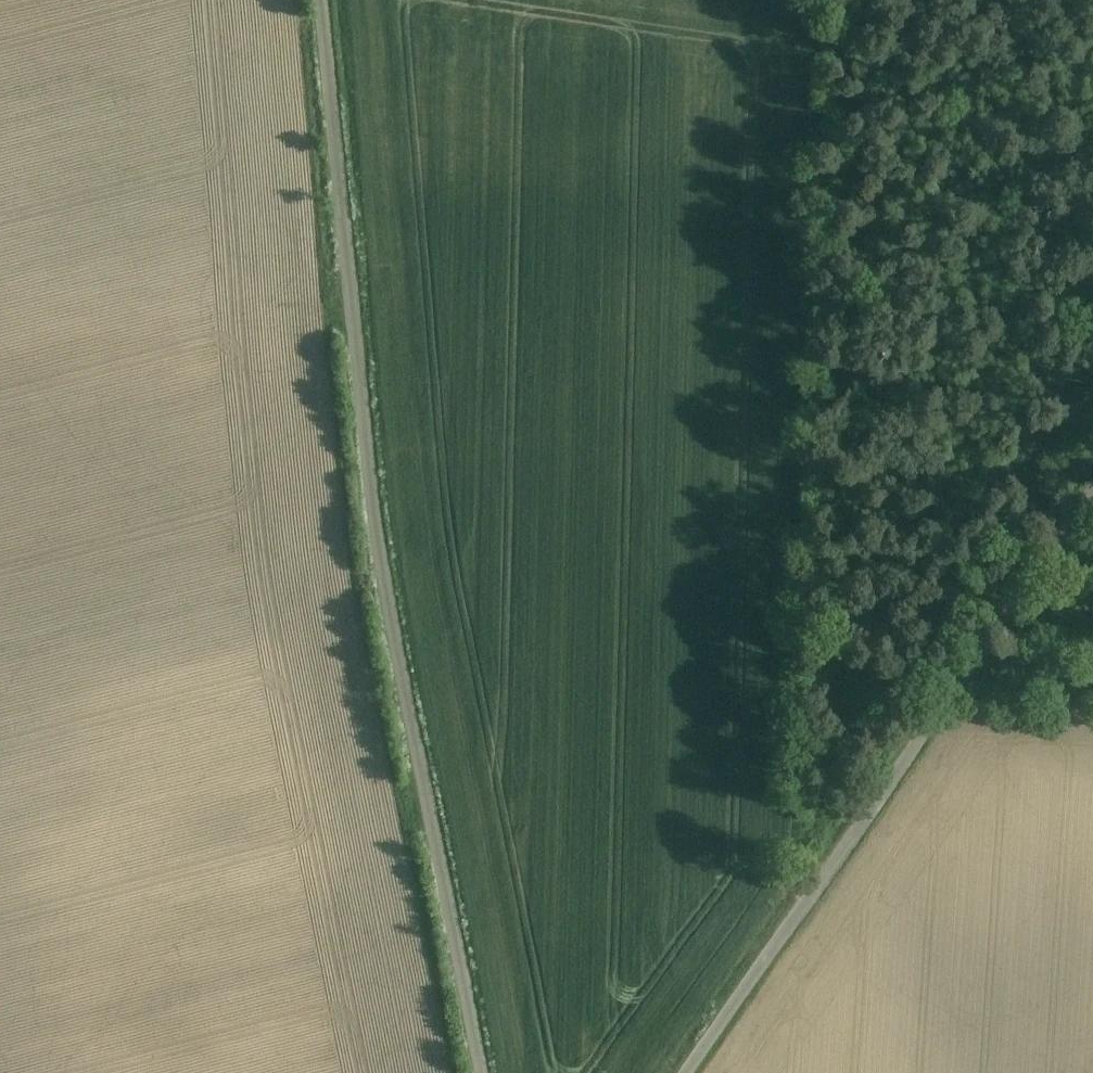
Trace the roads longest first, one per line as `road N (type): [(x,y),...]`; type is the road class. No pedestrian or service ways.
road 1 (unclassified): [(491,1072),(378,496),(328,0)]
road 2 (unclassified): [(682,1072),(1092,478)]

